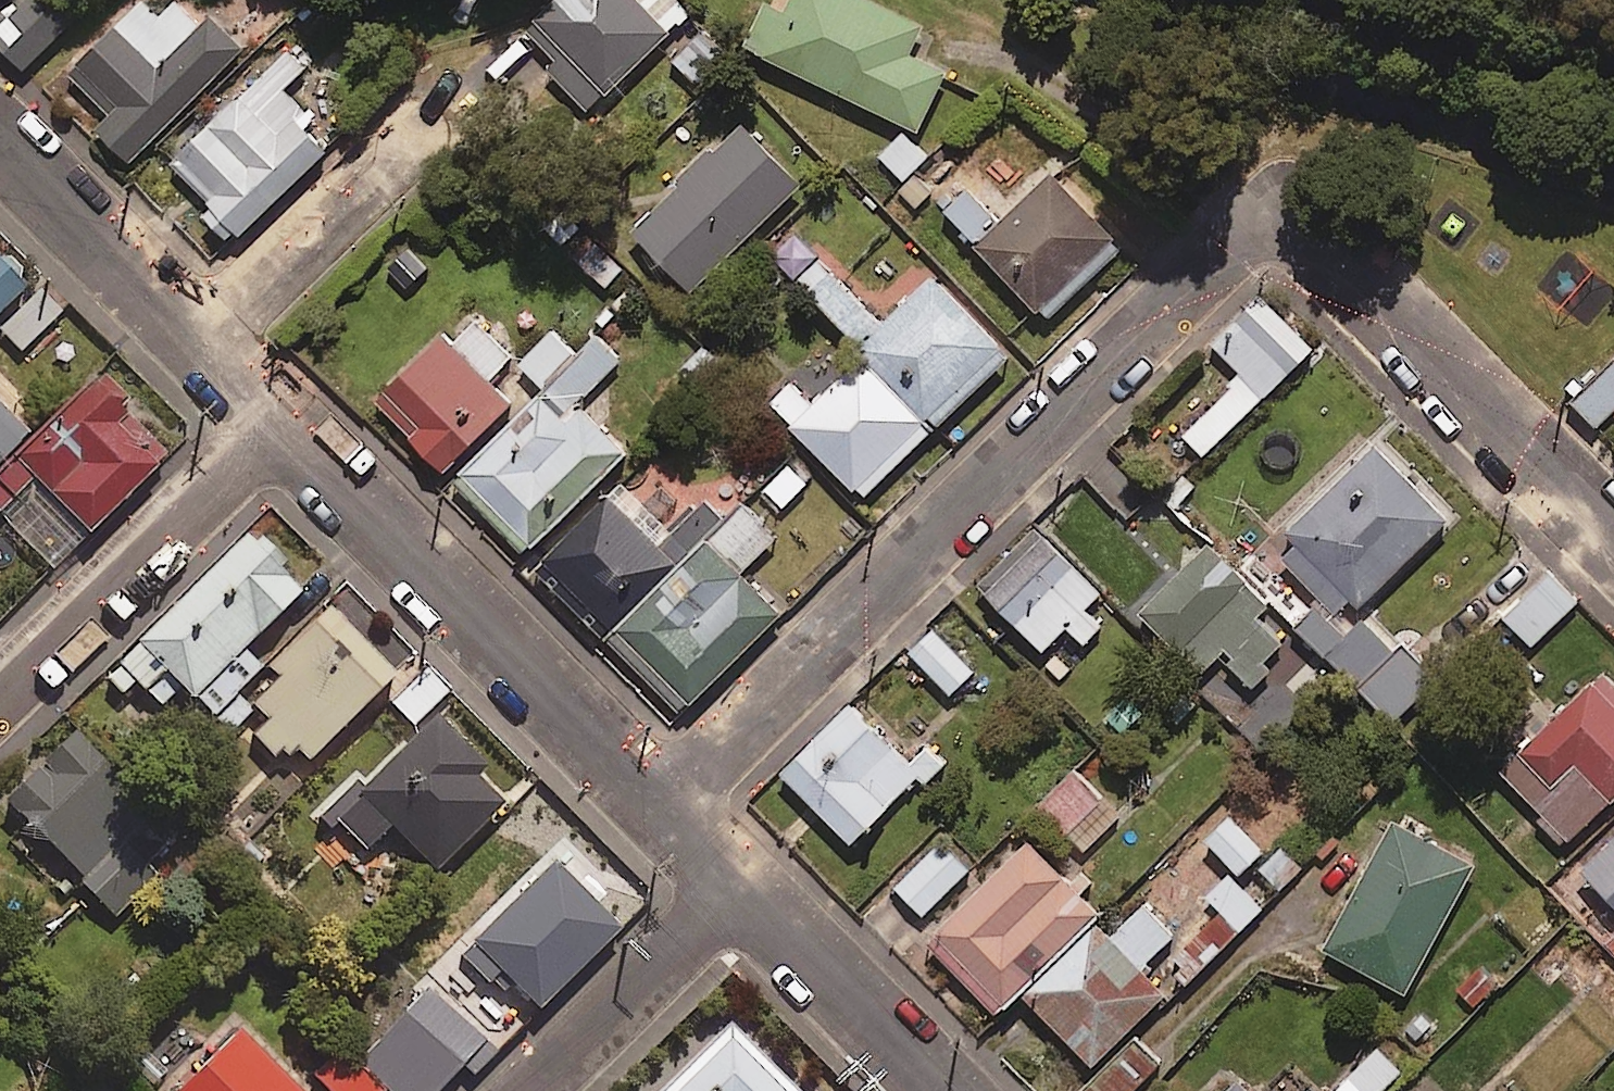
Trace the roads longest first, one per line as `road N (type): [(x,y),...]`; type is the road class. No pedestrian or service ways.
road 1 (residential): [(651,807),(1276,203),(1613,545)]
road 2 (residential): [(651,807),(273,424)]
road 3 (residential): [(0,691),(273,424)]
road 4 (residential): [(195,343),(424,125)]
road 5 (residential): [(528,1090),(732,890)]
road 6 (residential): [(933,1090),(732,890)]
road 7 (residential): [(195,343),(0,138)]

